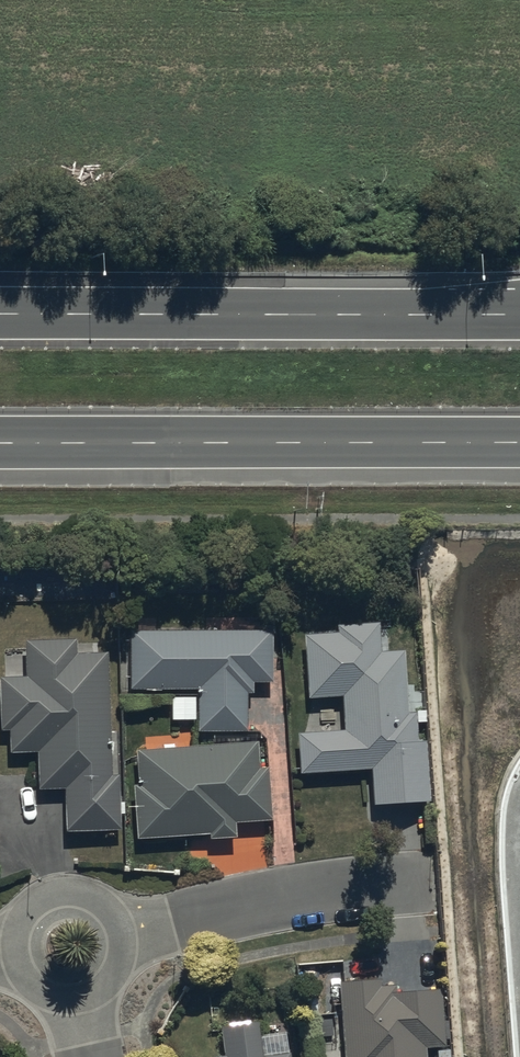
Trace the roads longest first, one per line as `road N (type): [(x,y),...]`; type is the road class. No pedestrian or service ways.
road 1 (trunk): [(519,442),(0,442)]
road 2 (trunk): [(0,315),(519,315)]
road 3 (residential): [(430,885),(325,895),(122,934)]
road 4 (residential): [(16,959),(19,925),(57,893),(105,905),(122,934)]

